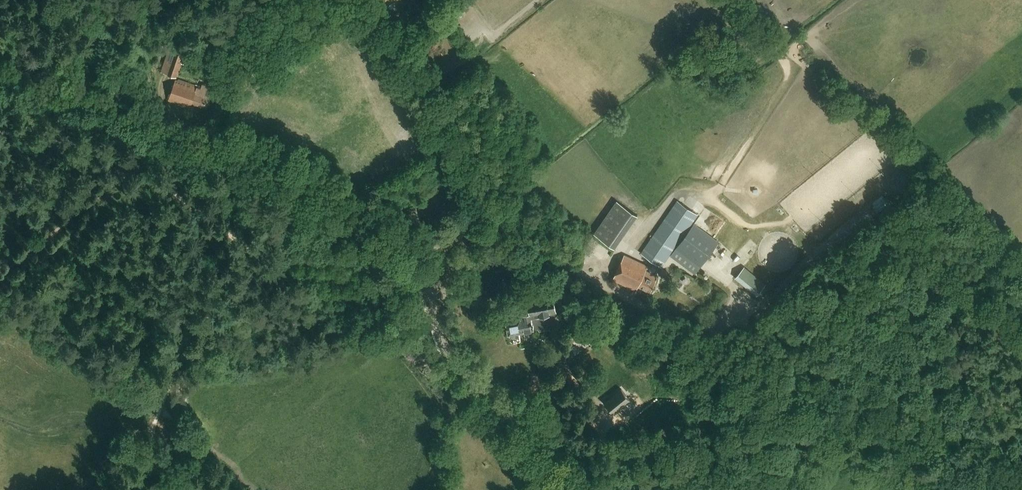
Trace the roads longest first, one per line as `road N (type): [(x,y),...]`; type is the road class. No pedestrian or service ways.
road 1 (track): [(400,247),(342,194),(290,168),(0,70)]
road 2 (track): [(717,340),(1021,485)]
road 3 (track): [(480,217),(717,340)]
road 4 (track): [(596,481),(474,385),(448,352),(425,289)]
road 5 (track): [(779,370),(943,174)]
road 6 (track): [(358,0),(423,84),(483,195),(480,217)]
road 7 (track): [(328,0),(196,131)]

